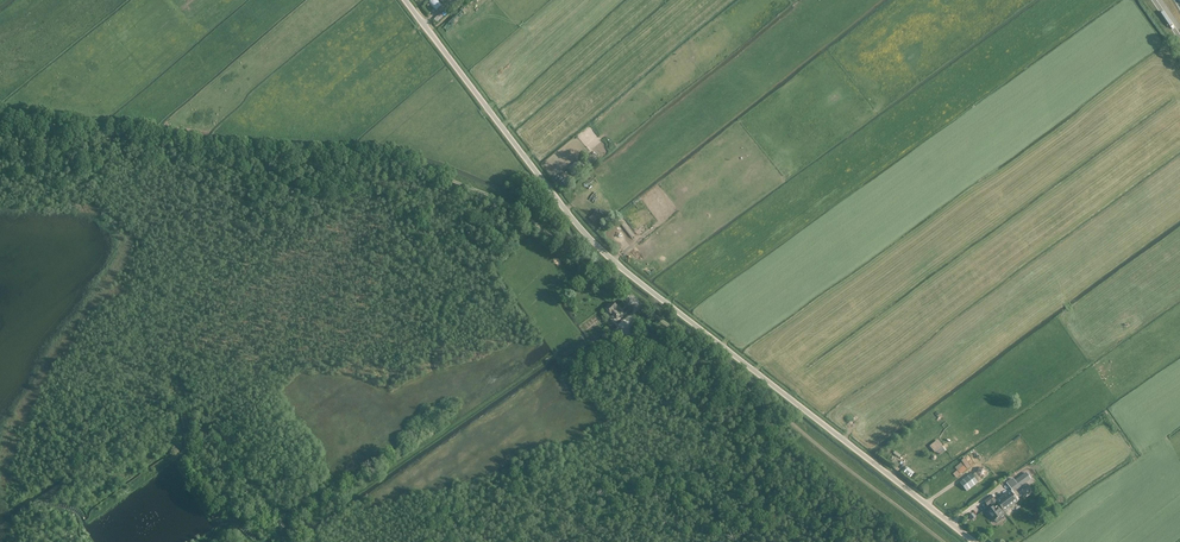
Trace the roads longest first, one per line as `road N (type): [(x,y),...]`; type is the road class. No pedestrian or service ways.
road 1 (track): [(942,541),(679,333),(487,194),(385,158),(220,150),(0,117)]
road 2 (unclassified): [(974,541),(602,250),(405,0)]

